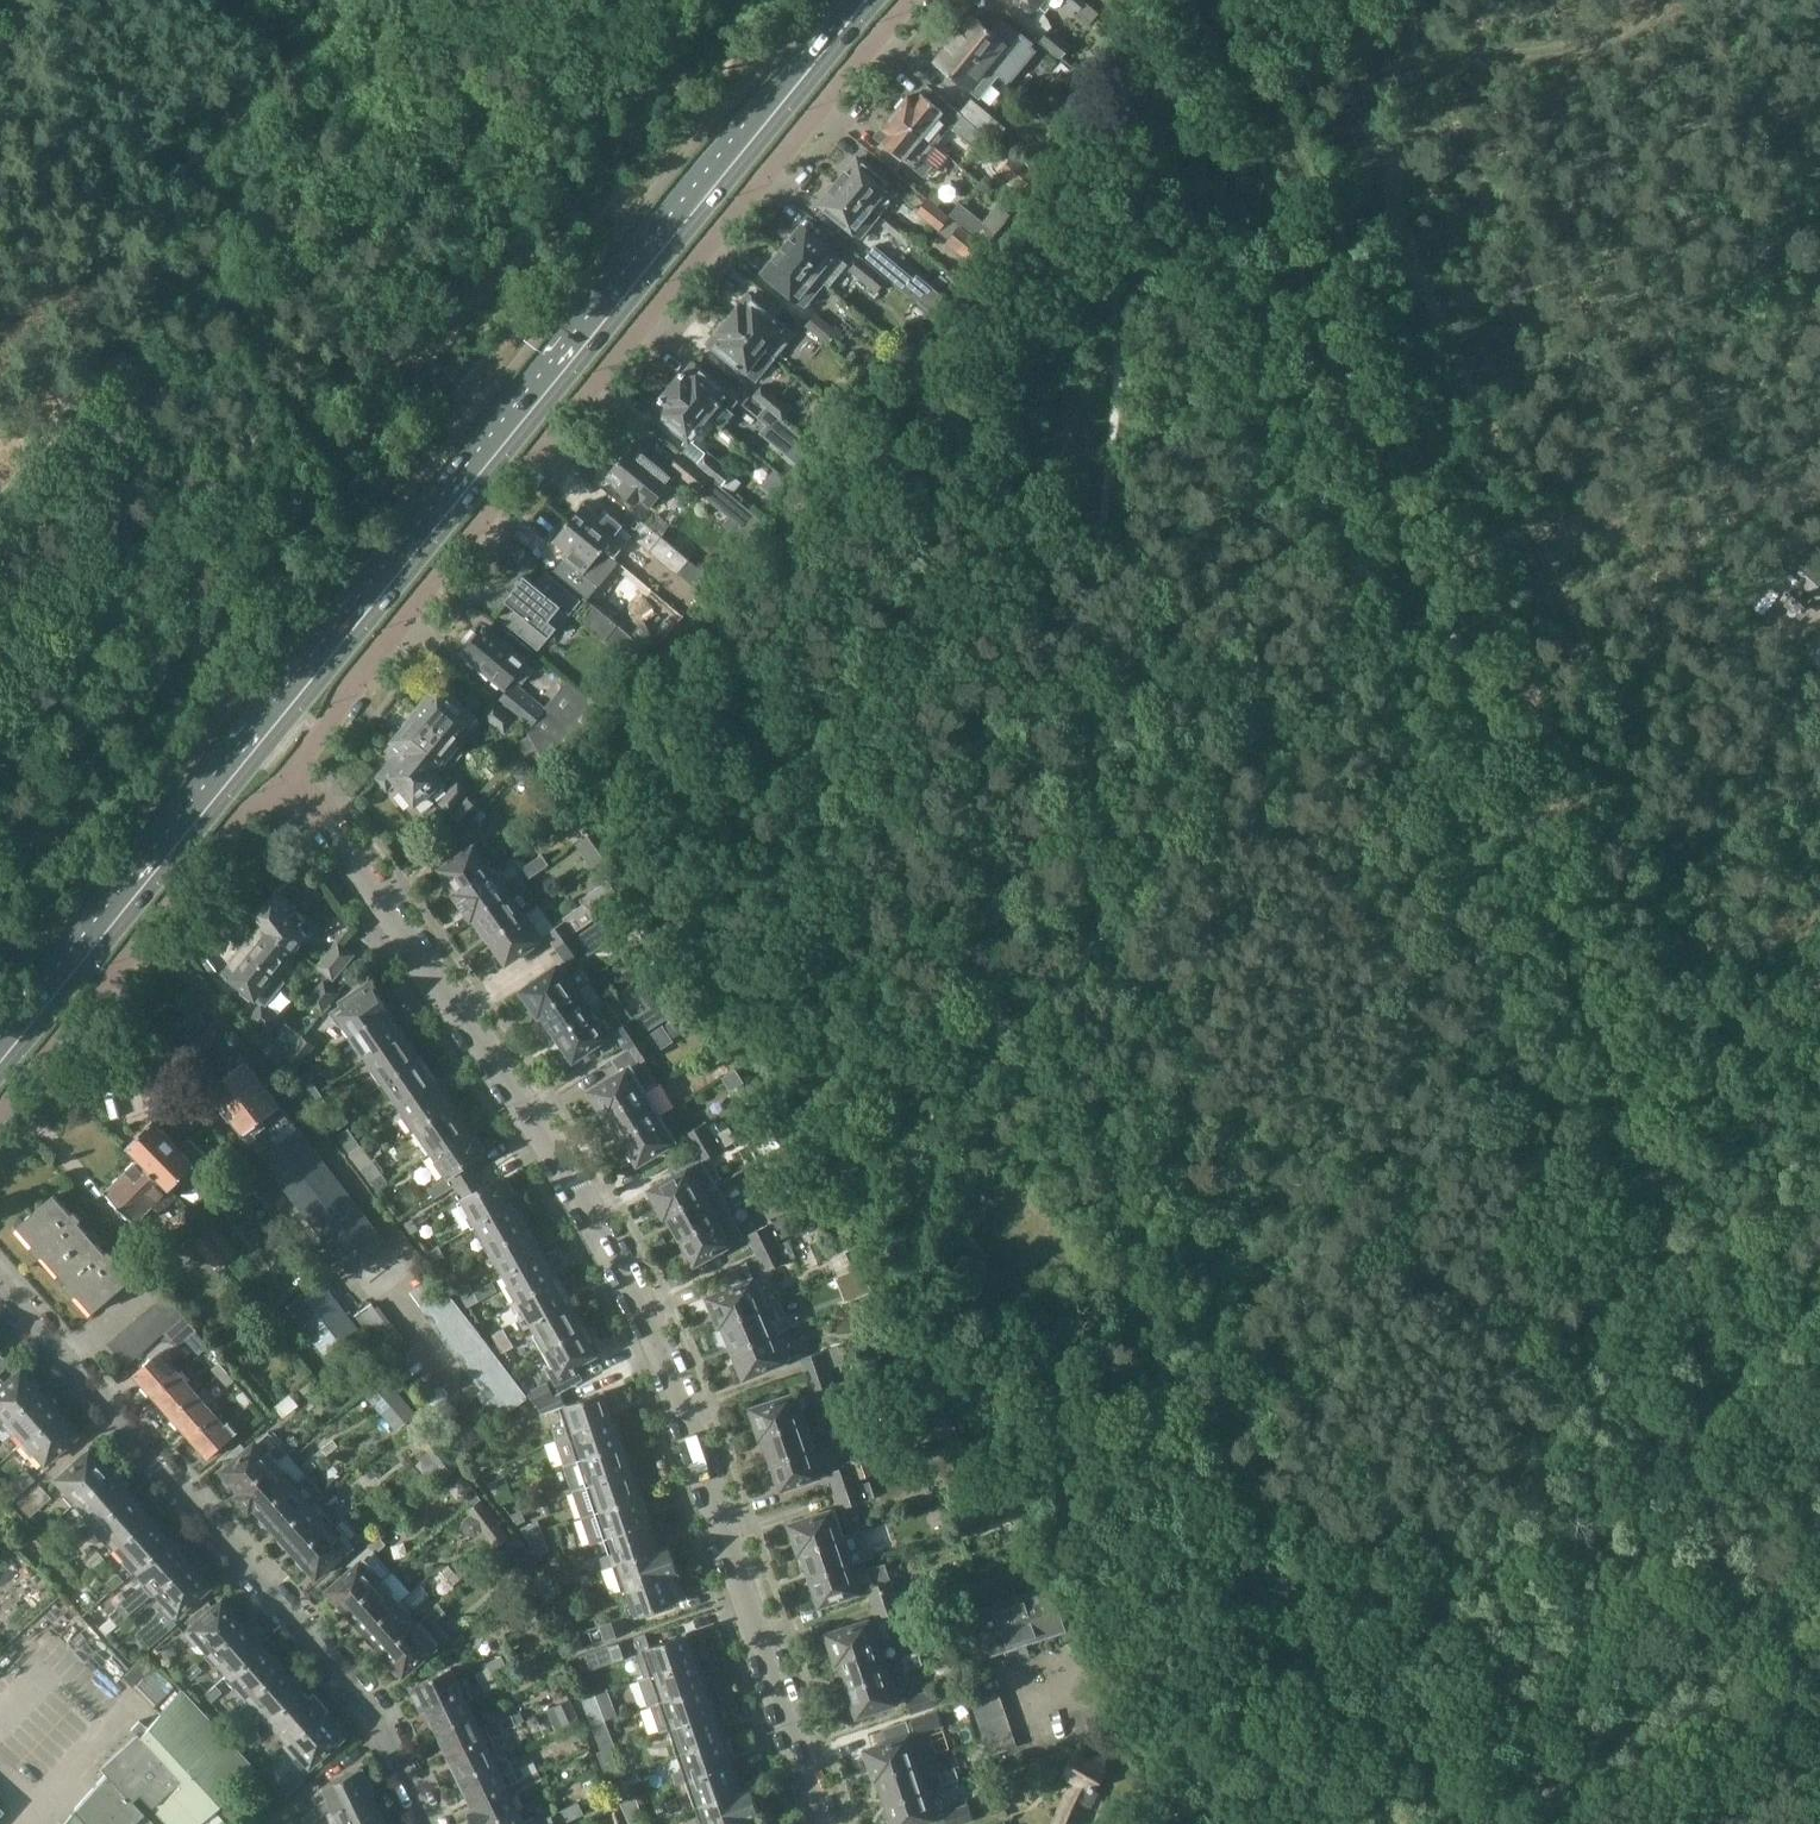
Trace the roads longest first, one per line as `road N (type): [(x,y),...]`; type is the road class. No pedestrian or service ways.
road 1 (primary): [(0,1046),(867,0)]
road 2 (residential): [(825,1823),(708,1456),(627,1265),(291,771)]
road 3 (track): [(1187,0),(1428,545),(1617,1081)]
road 4 (residential): [(291,771),(611,364),(920,0)]
road 5 (residential): [(429,1823),(365,1693),(0,1287)]
road 6 (track): [(1668,1415),(1643,1503),(1575,1583),(1396,1684),(1320,1694),(1251,1672),(1185,1680)]
road 7 (track): [(1617,1081),(1572,1079),(1232,956),(1104,855)]
road 8 (residential): [(0,1115),(250,807),(291,771)]
road 9 (track): [(1617,1081),(1659,1225),(1641,1309),(1644,1374),(1668,1415)]
road 10 (track): [(1428,545),(1261,445),(1116,411)]
road 11 (track): [(1661,1683),(1580,1759),(1461,1823)]
road 12 (track): [(1668,1415),(1707,1488),(1726,1560),(1742,1577)]
road 13 (track): [(1661,1683),(1742,1577)]

